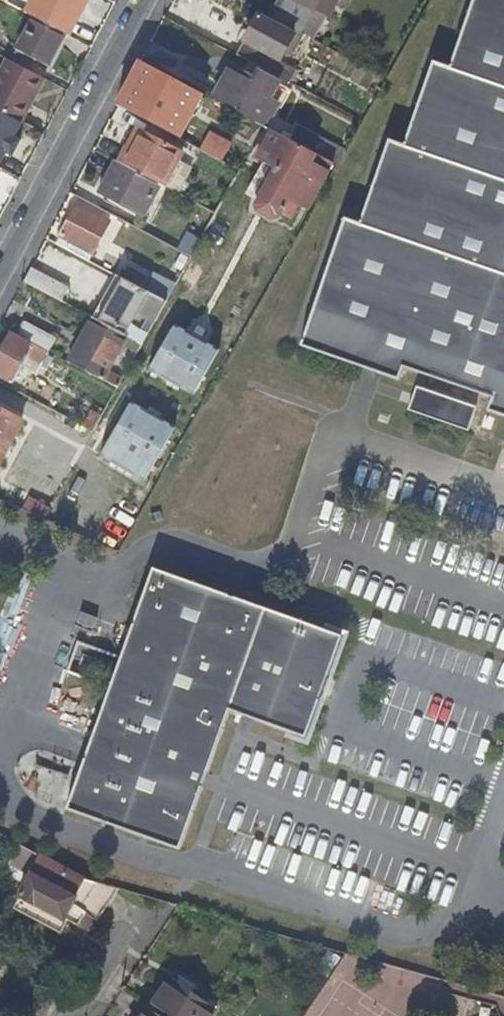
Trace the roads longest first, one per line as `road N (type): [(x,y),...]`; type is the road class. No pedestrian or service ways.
road 1 (residential): [(0,273),(143,0)]
road 2 (residential): [(68,1015),(138,915)]

